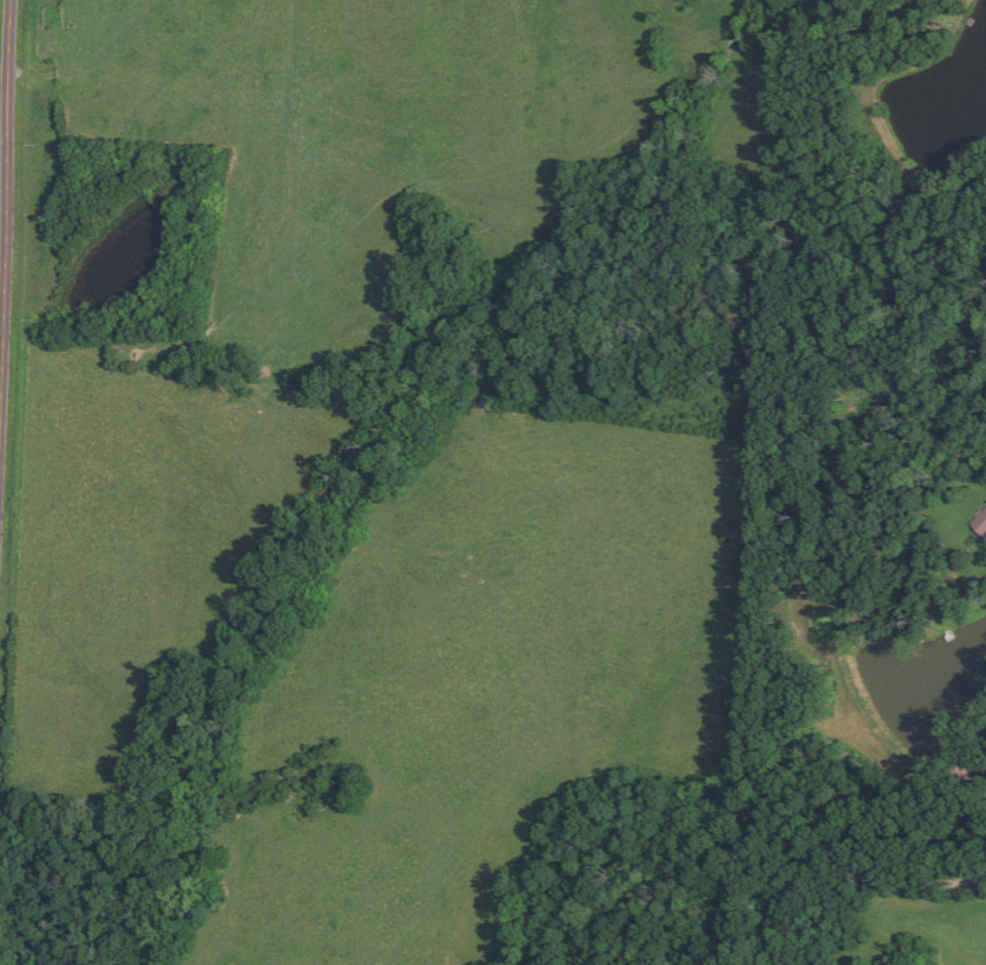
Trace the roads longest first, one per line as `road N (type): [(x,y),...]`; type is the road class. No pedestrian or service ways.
road 1 (secondary): [(0,447),(16,0)]

